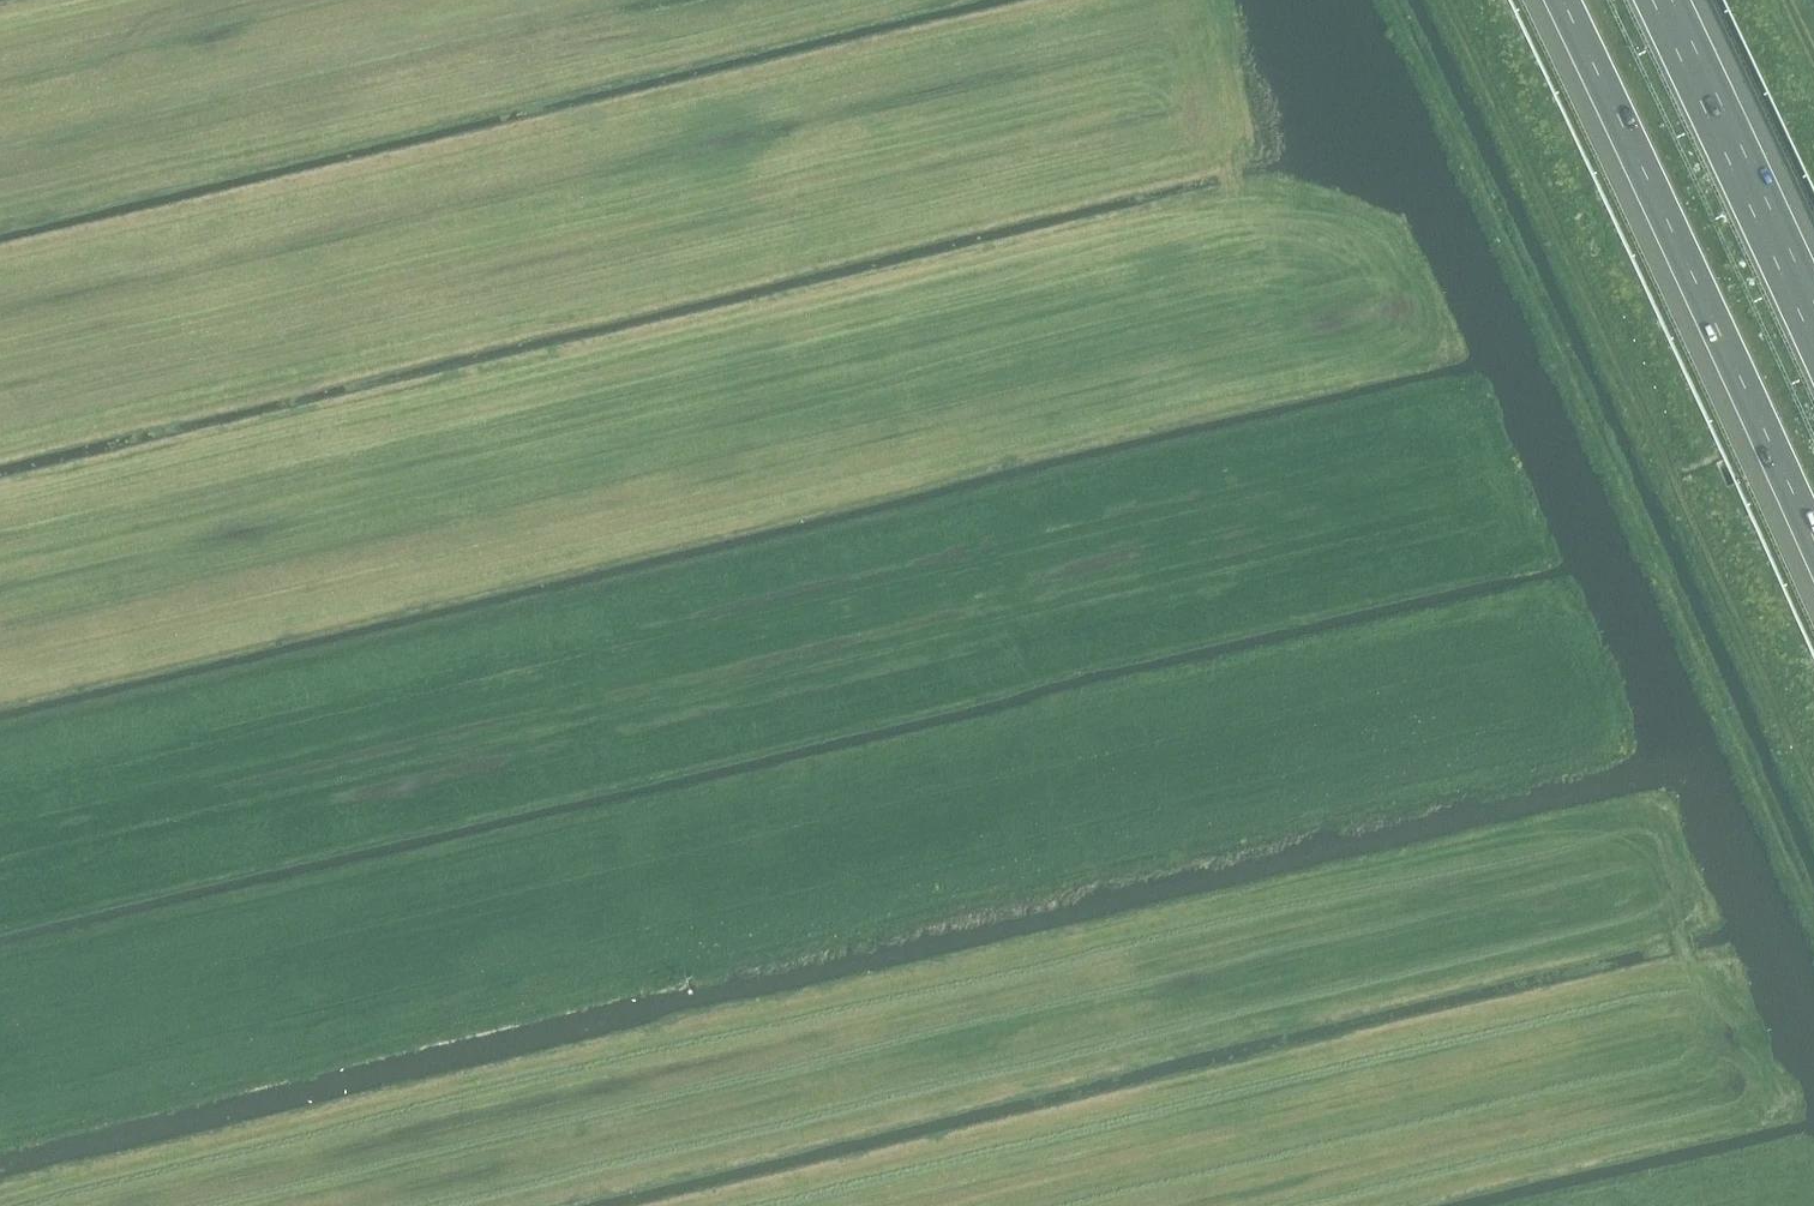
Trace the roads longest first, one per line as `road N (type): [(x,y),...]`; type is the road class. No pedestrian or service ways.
road 1 (track): [(1444,0),(1813,802)]
road 2 (motorway): [(1564,0),(1813,537)]
road 3 (motorway): [(1813,322),(1663,0)]

